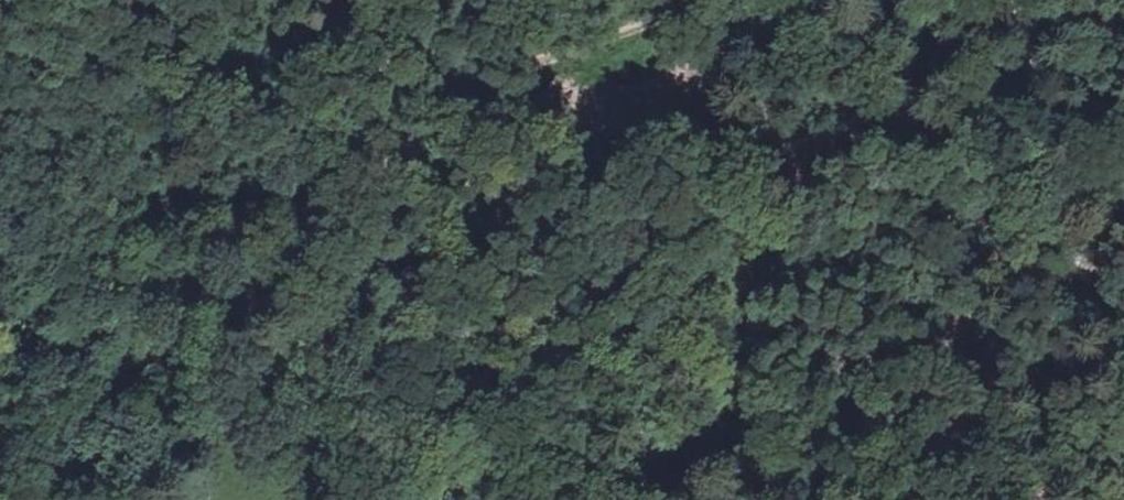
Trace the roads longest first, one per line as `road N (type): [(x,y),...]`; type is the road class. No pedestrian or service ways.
road 1 (track): [(121,499),(136,425),(197,362),(305,328),(470,331),(585,348),(670,343)]
road 2 (unclassified): [(656,499),(656,420),(718,108),(748,25),(779,0)]
road 3 (track): [(1027,0),(1031,149),(1049,214),(1088,305),(1123,334)]

